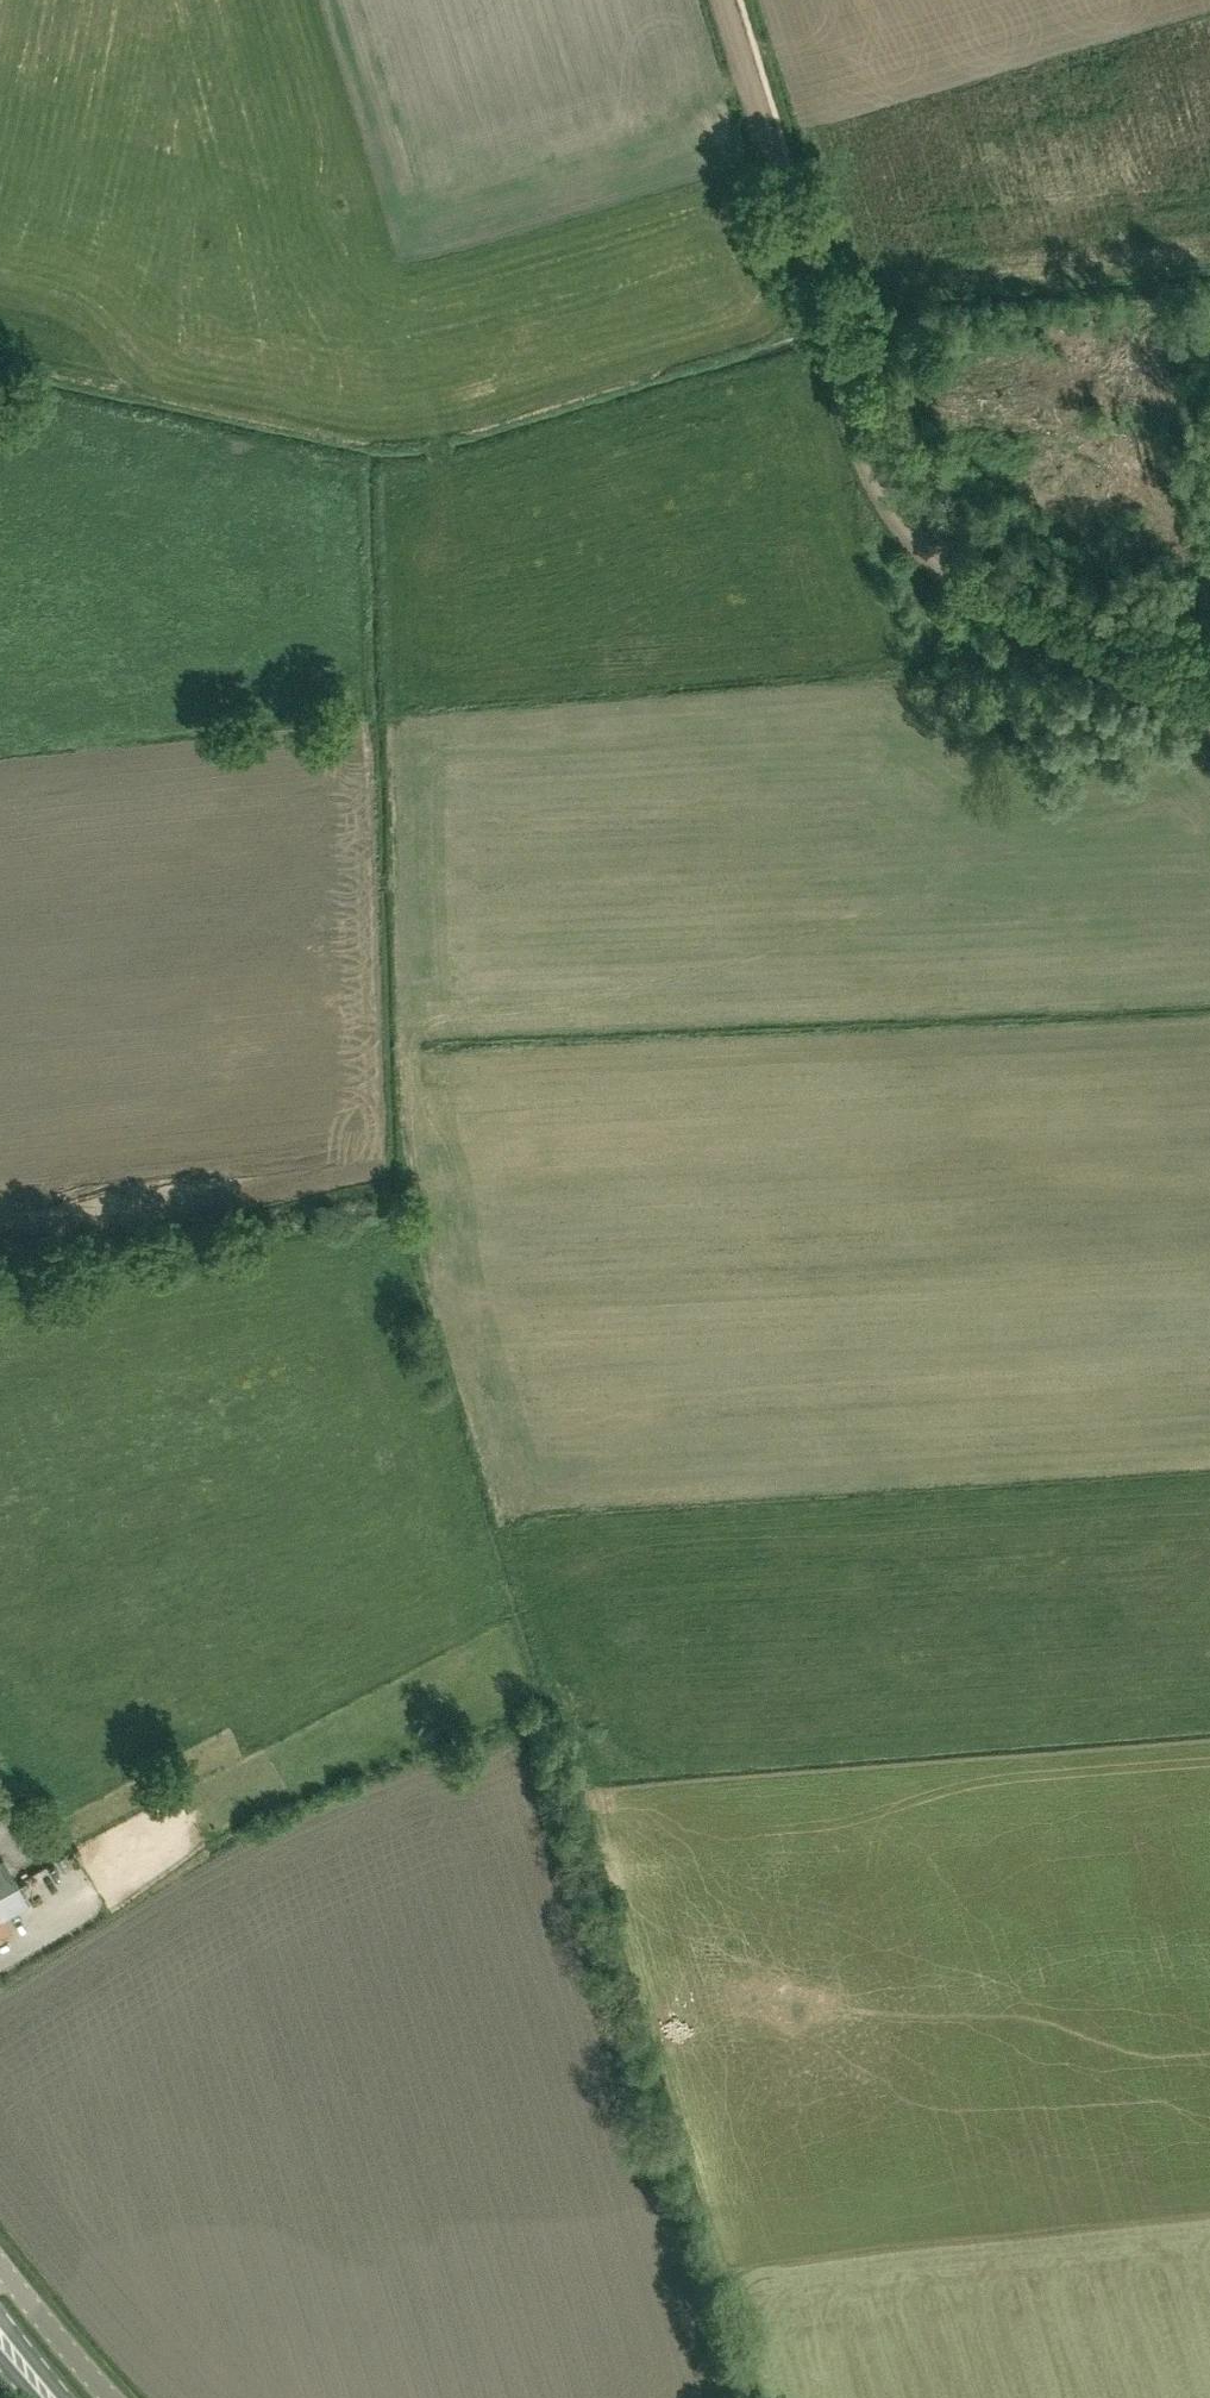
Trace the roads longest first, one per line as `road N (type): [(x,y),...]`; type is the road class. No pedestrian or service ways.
road 1 (track): [(726,0),(853,419),(907,525),(957,573),(1004,602),(1209,706)]
road 2 (unclassified): [(111,2397),(0,2265)]

